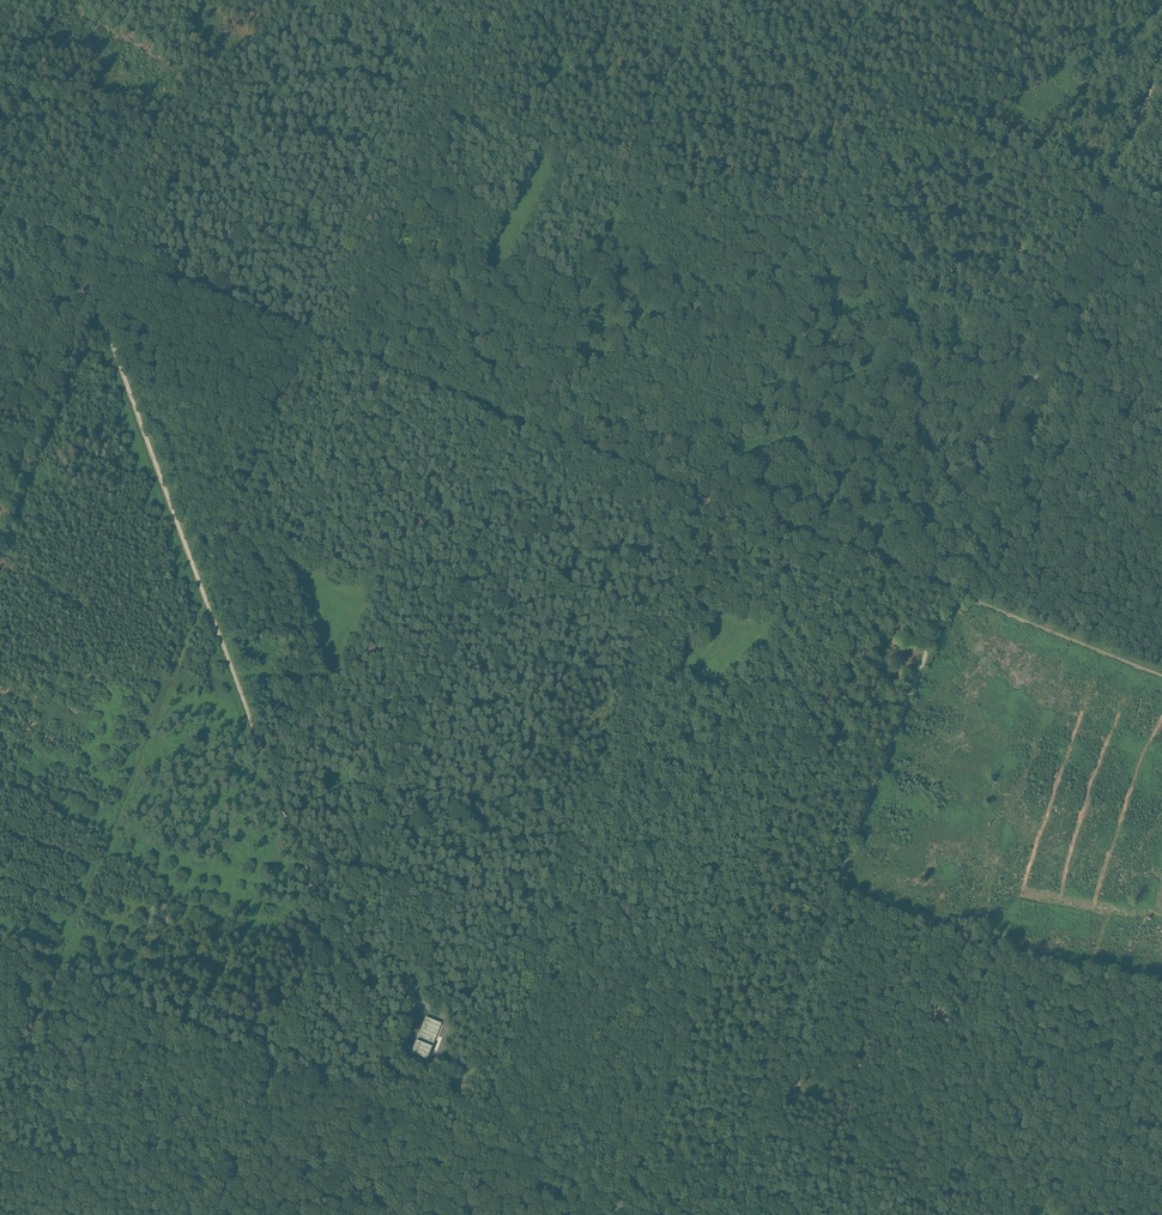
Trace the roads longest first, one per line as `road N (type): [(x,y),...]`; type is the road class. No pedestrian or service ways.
road 1 (track): [(417,992),(332,932),(98,304),(53,241)]
road 2 (track): [(0,943),(646,1214)]
road 3 (track): [(956,590),(708,1214)]
road 4 (track): [(207,593),(0,1149)]
road 5 (track): [(1161,62),(956,590)]
road 6 (track): [(956,590),(524,425)]
road 7 (track): [(687,0),(524,425)]
road 8 (track): [(524,425),(105,262)]
road 9 (track): [(332,932),(219,1214)]
road 10 (track): [(429,101),(330,352)]
road 11 (track): [(429,101),(675,194)]
road 12 (track): [(105,262),(61,342),(0,499)]
road 13 (track): [(1161,674),(956,590)]
road 14 (track): [(205,0),(141,159)]
road 15 (track): [(72,249),(102,236),(141,159)]

